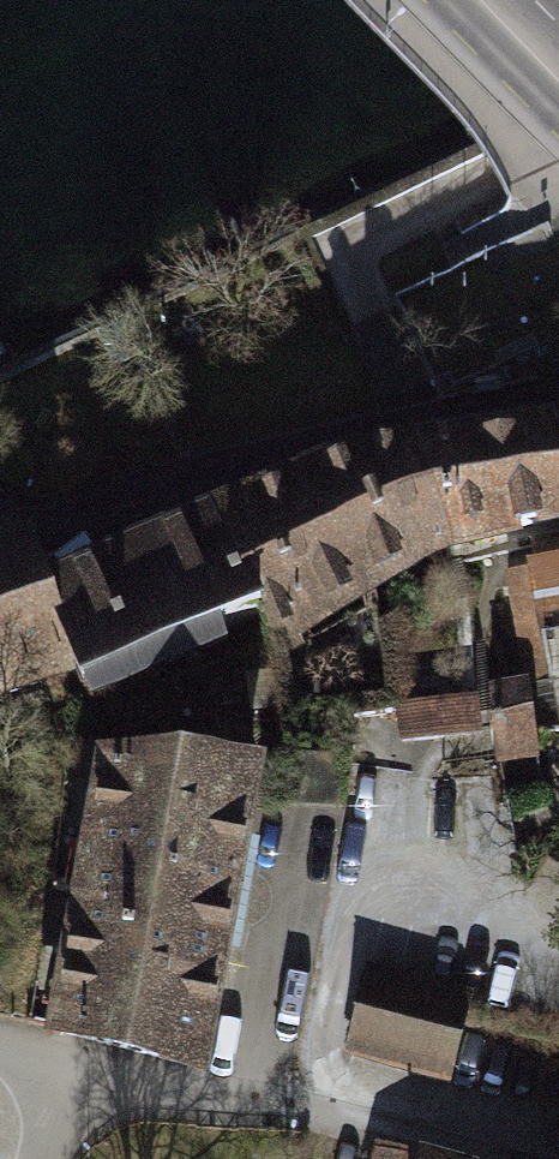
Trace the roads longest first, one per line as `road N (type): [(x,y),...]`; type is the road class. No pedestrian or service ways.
road 1 (residential): [(558,406),(46,518),(0,503)]
road 2 (residential): [(0,1066),(102,1097),(306,1122),(465,1158)]

